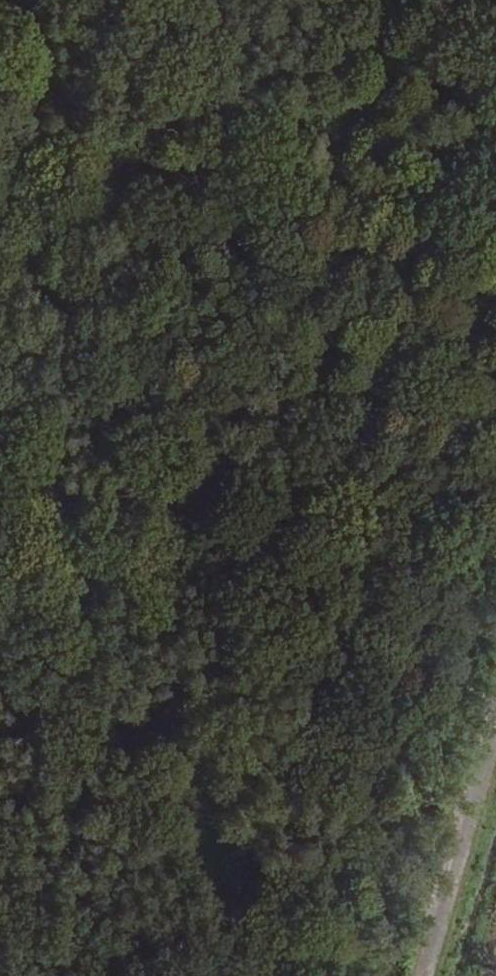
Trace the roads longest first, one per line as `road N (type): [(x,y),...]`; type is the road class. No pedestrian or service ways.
road 1 (track): [(0,121),(495,189)]
road 2 (track): [(408,975),(495,679)]

